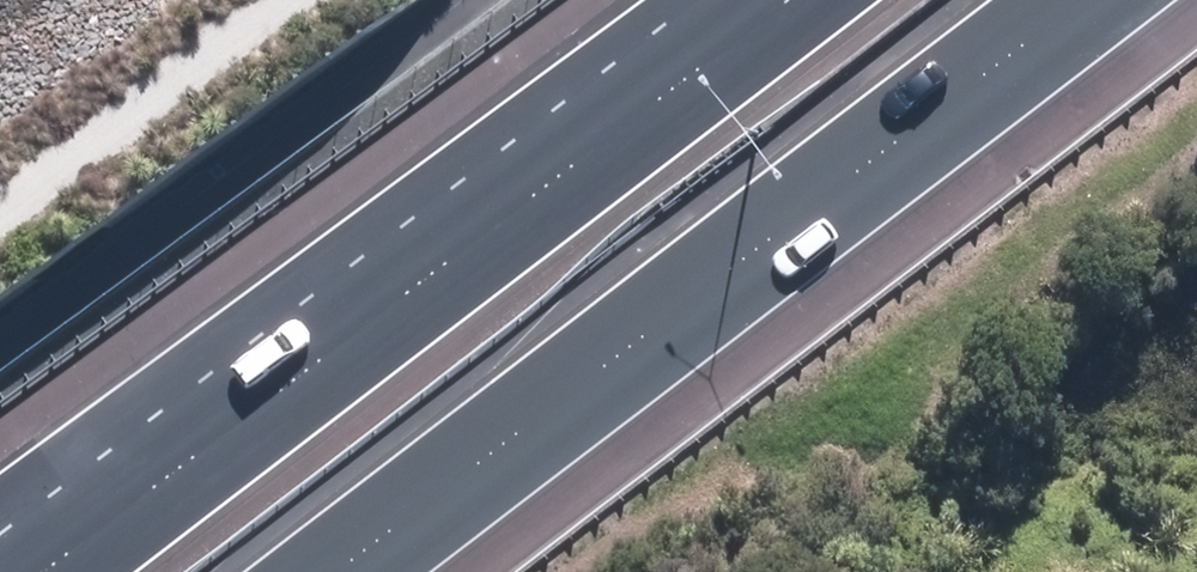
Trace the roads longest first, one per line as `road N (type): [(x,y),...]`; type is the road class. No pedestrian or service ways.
road 1 (motorway): [(1083,0),(329,571)]
road 2 (motorway): [(0,559),(542,188)]
road 3 (motorway): [(42,571),(542,188)]
road 4 (motorway): [(542,188),(790,0)]

